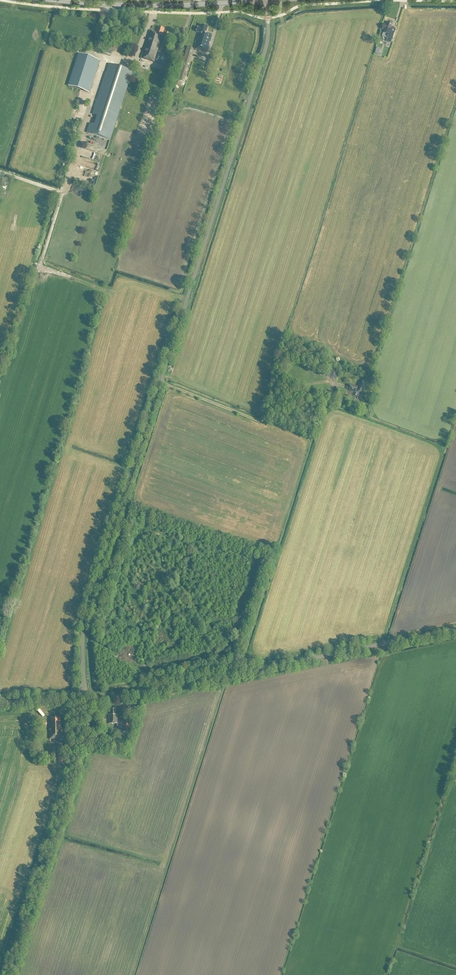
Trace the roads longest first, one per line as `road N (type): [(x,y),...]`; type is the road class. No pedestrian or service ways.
road 1 (unclassified): [(84,698),(83,627),(268,42),(268,0)]
road 2 (unclassified): [(84,698),(147,693),(455,629)]
road 3 (secondary): [(264,0),(52,0)]
road 4 (track): [(161,383),(263,421),(301,388),(342,386)]

